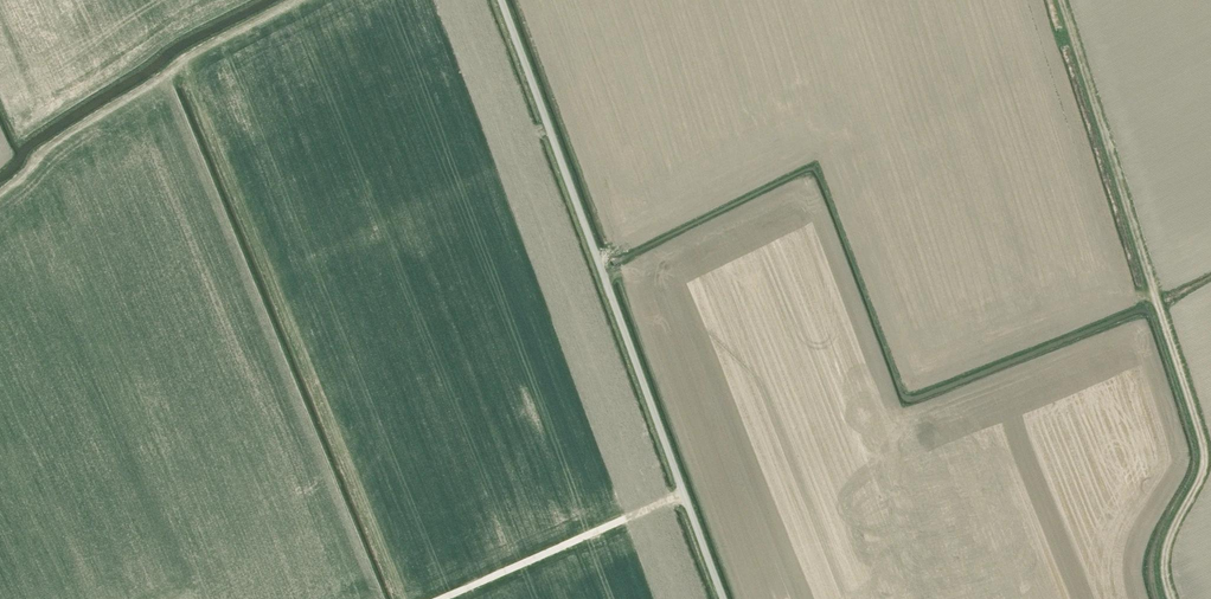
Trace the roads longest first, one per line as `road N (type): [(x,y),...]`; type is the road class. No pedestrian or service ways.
road 1 (unclassified): [(724,598),(502,0)]
road 2 (track): [(0,194),(199,54),(296,0)]
road 3 (track): [(1175,598),(1166,562),(1207,448),(1155,290)]
road 4 (track): [(1061,0),(1155,290)]

